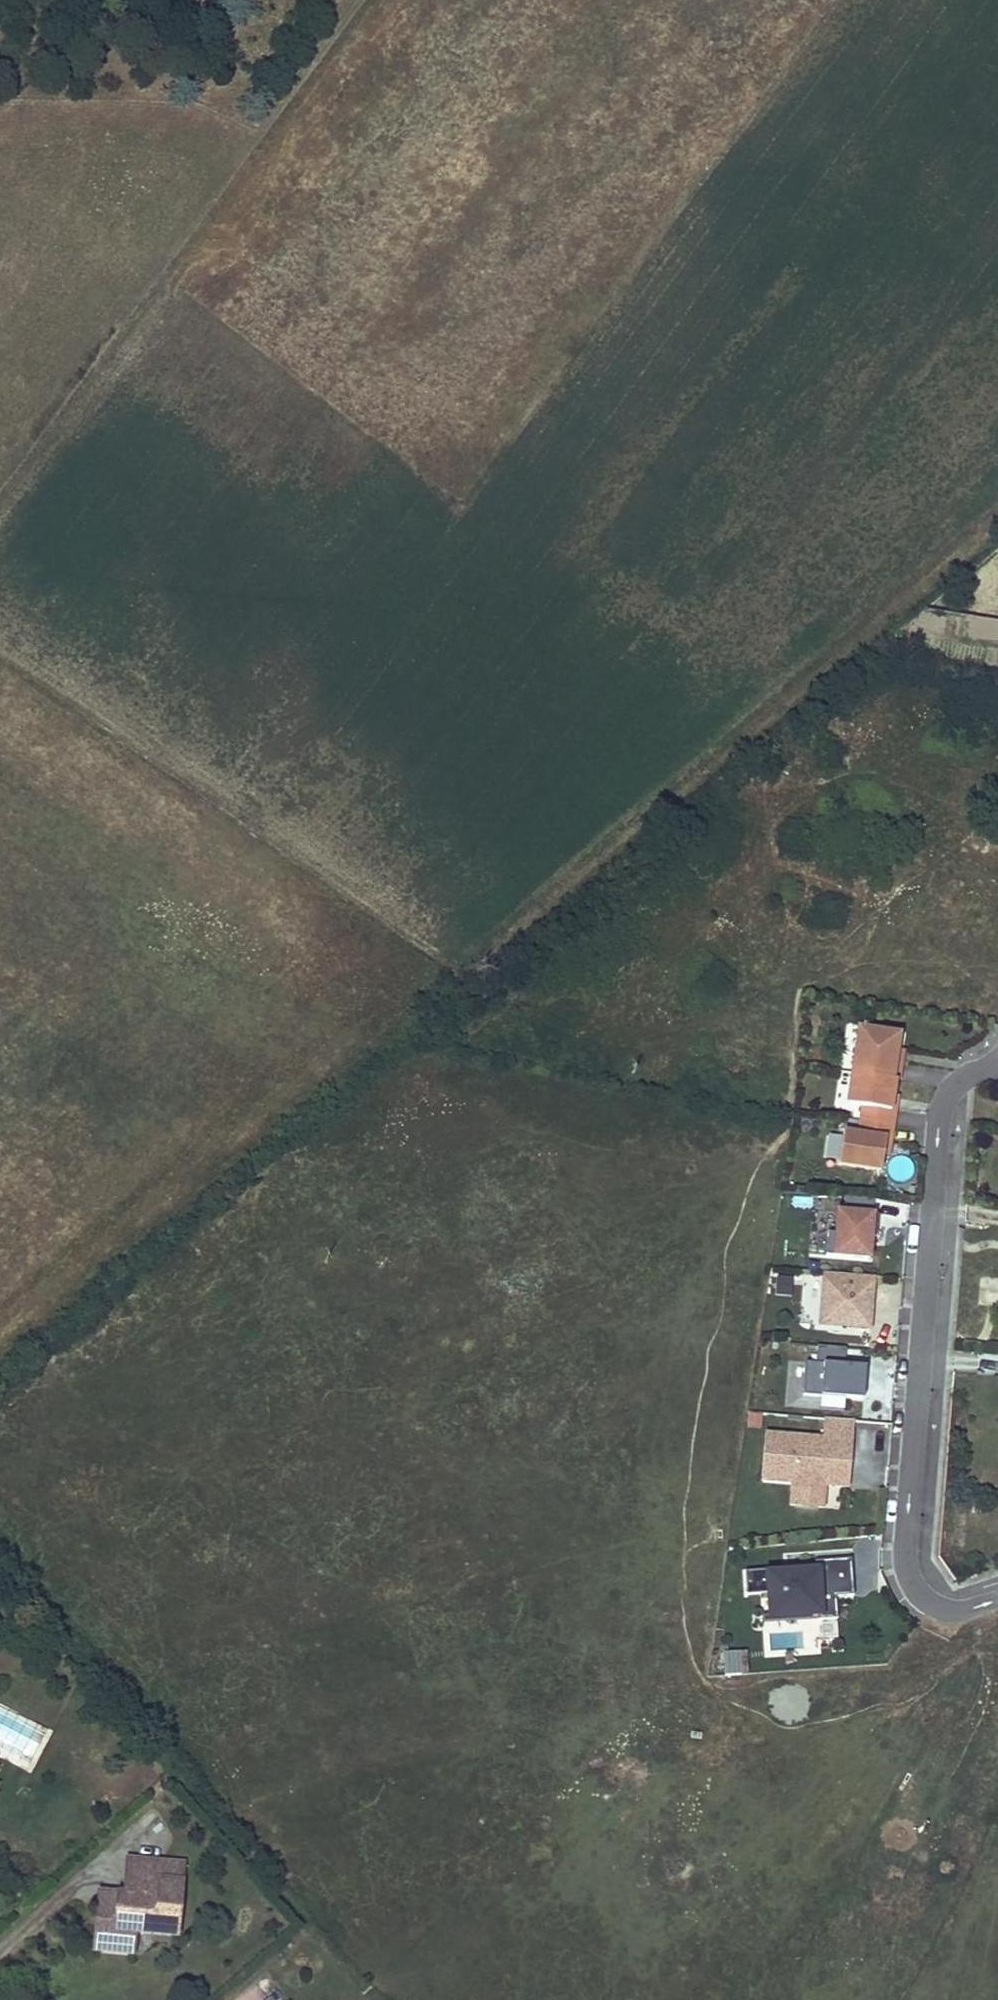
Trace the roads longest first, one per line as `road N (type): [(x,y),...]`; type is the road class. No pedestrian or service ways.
road 1 (residential): [(997,1073),(968,1079),(947,1098),(939,1125),(908,1545),(915,1578),(938,1602),(997,1605)]

